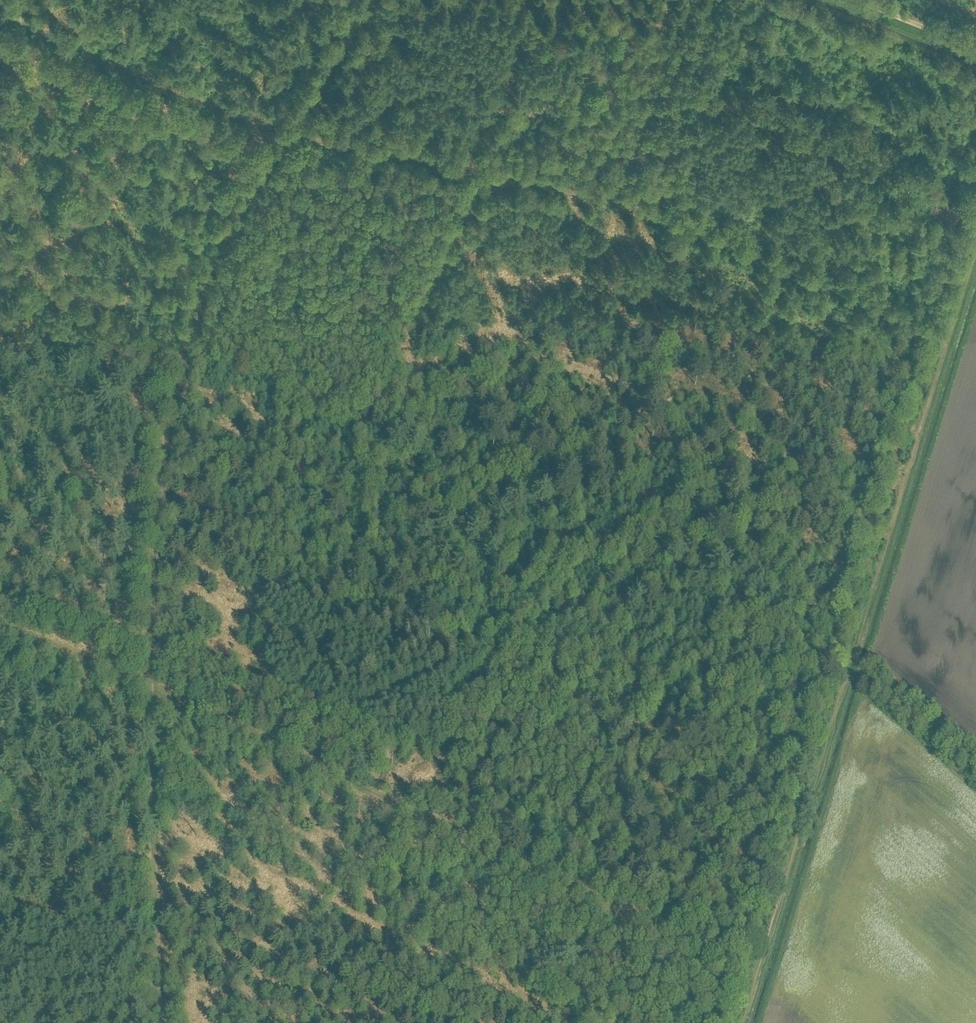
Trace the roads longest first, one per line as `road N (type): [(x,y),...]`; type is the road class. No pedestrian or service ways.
road 1 (track): [(0,5),(293,125),(221,237),(196,299),(180,372),(151,683),(166,1022)]
road 2 (track): [(756,968),(119,668),(0,622)]
road 3 (track): [(975,779),(848,669),(756,968)]
road 4 (track): [(975,250),(848,669)]
road 5 (track): [(293,125),(370,0)]
road 6 (track): [(859,0),(975,48)]

